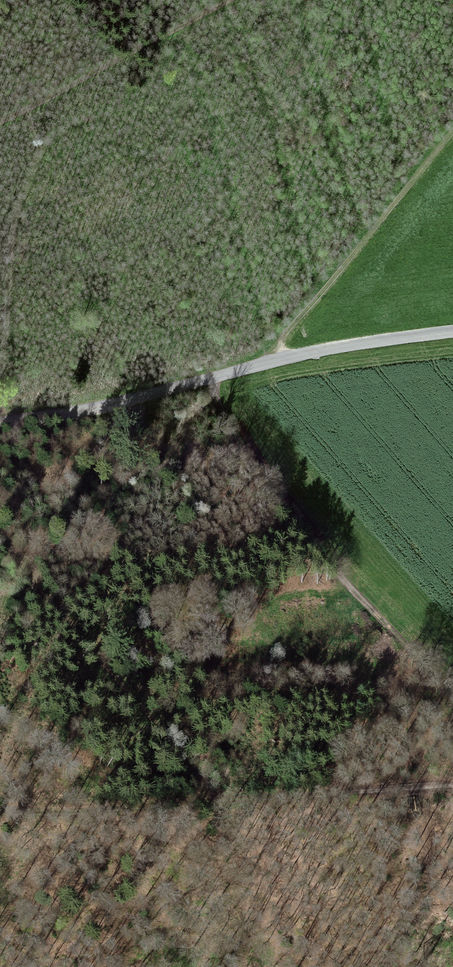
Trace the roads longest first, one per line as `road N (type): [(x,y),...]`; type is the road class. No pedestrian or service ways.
road 1 (unclassified): [(0,422),(115,405),(351,345),(452,331)]
road 2 (track): [(0,808),(91,813),(452,783)]
road 3 (track): [(208,378),(404,645),(452,698)]
road 4 (track): [(216,798),(0,532)]
road 5 (track): [(269,361),(452,134)]
road 6 (track): [(232,0),(0,126)]

